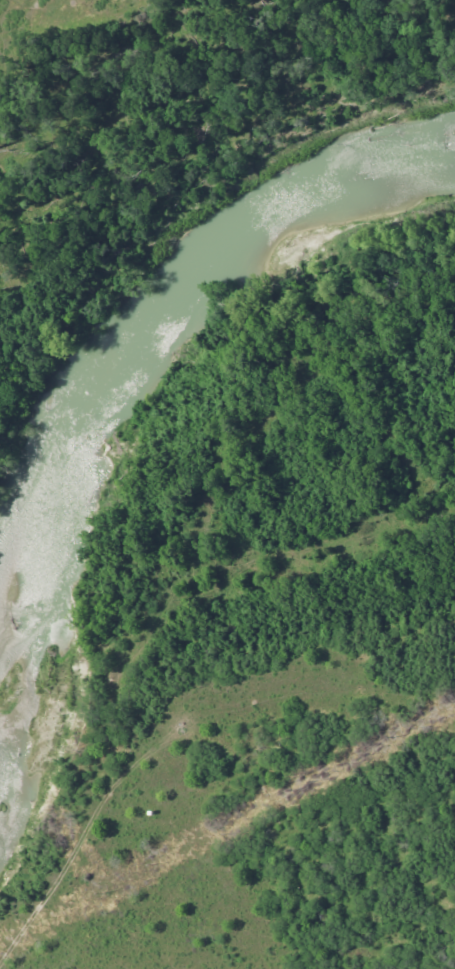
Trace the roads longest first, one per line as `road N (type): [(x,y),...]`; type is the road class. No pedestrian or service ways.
road 1 (track): [(0,960),(98,802),(108,758),(107,702)]

